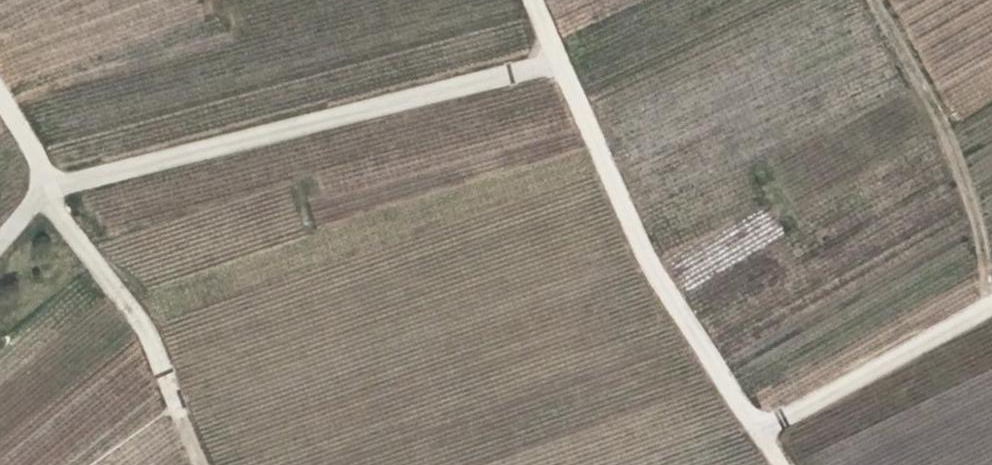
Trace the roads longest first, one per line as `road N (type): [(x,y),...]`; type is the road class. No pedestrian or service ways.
road 1 (track): [(991,310),(752,428),(643,260),(568,59)]
road 2 (track): [(542,0),(568,59),(59,188),(0,253)]
road 3 (track): [(0,95),(59,188),(72,229),(154,364),(202,464)]

